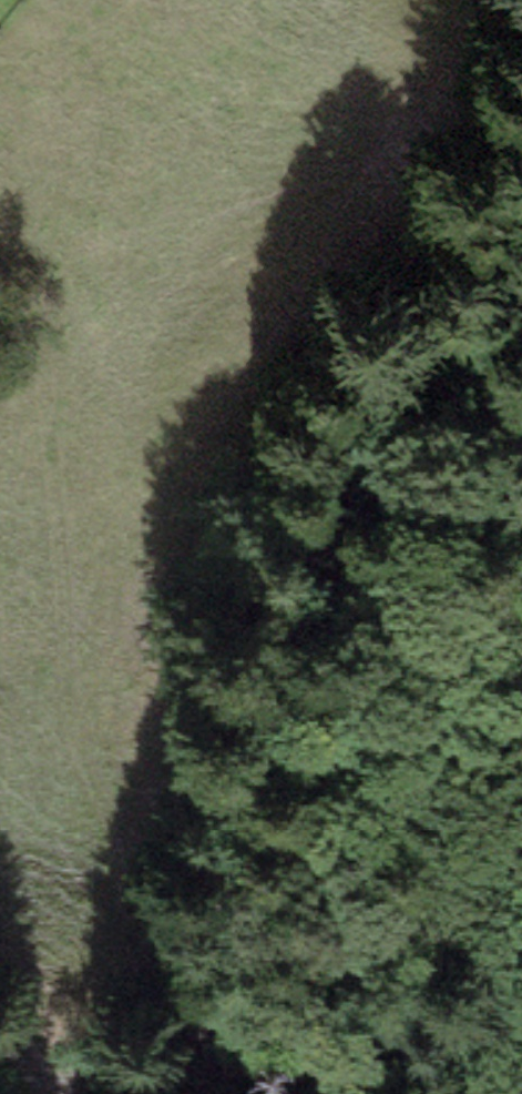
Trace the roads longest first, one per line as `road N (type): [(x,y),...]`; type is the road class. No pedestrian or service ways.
road 1 (track): [(205,1090),(129,844),(60,700),(14,57)]
road 2 (track): [(202,1093),(225,1017),(282,705),(367,432),(521,250)]

